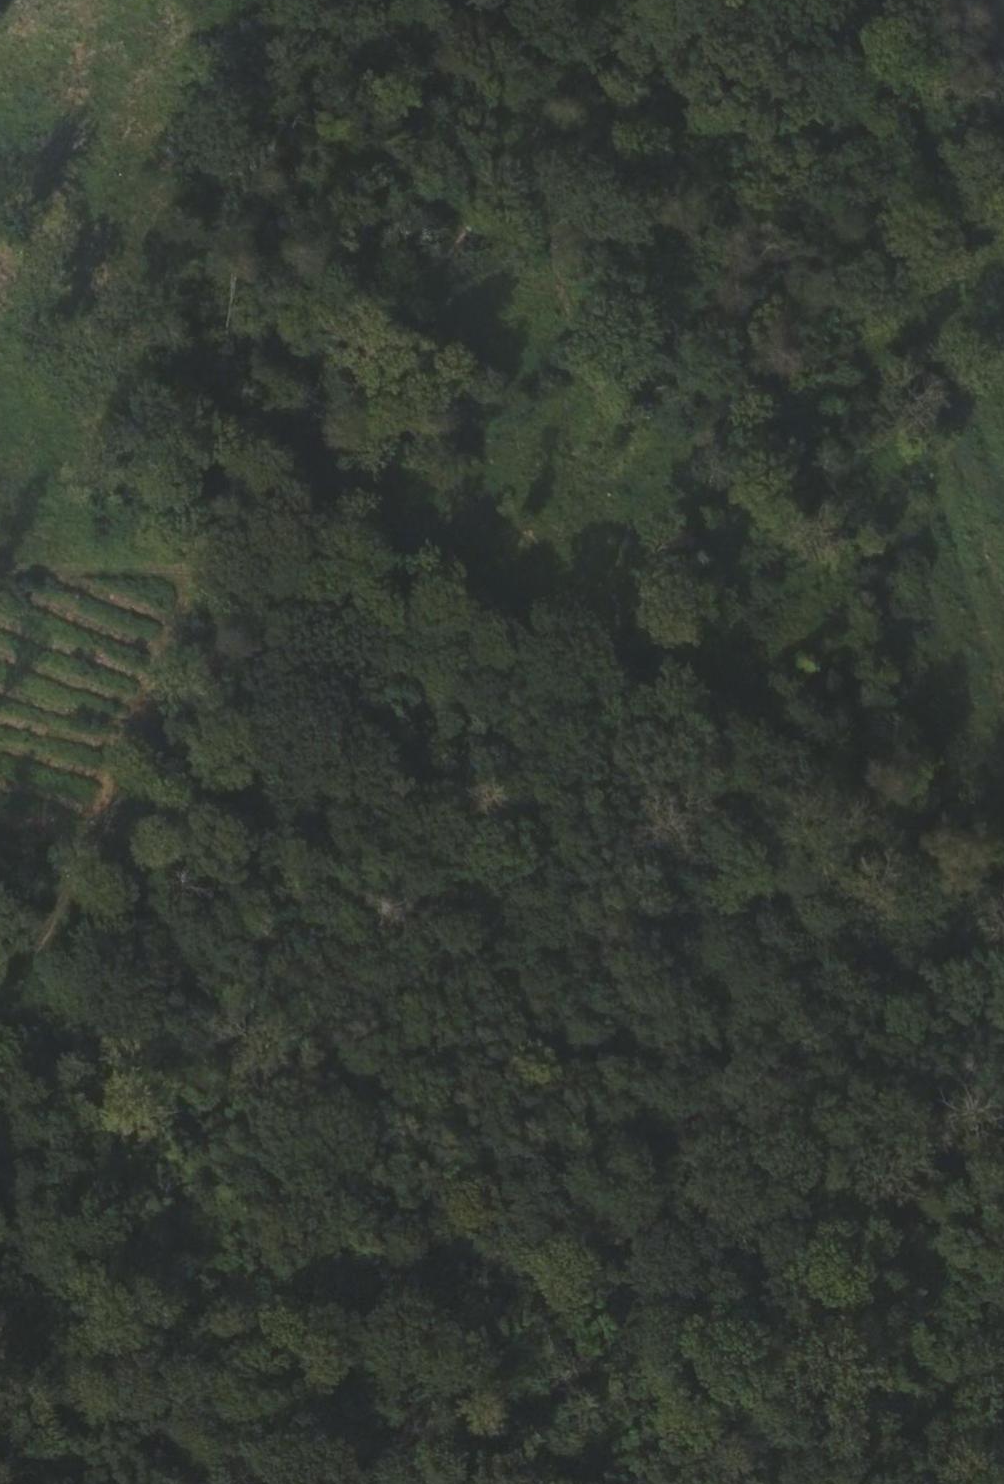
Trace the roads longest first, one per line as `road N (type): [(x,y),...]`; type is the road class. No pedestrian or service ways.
road 1 (track): [(636,0),(297,558)]
road 2 (track): [(0,1053),(213,645),(297,558)]

